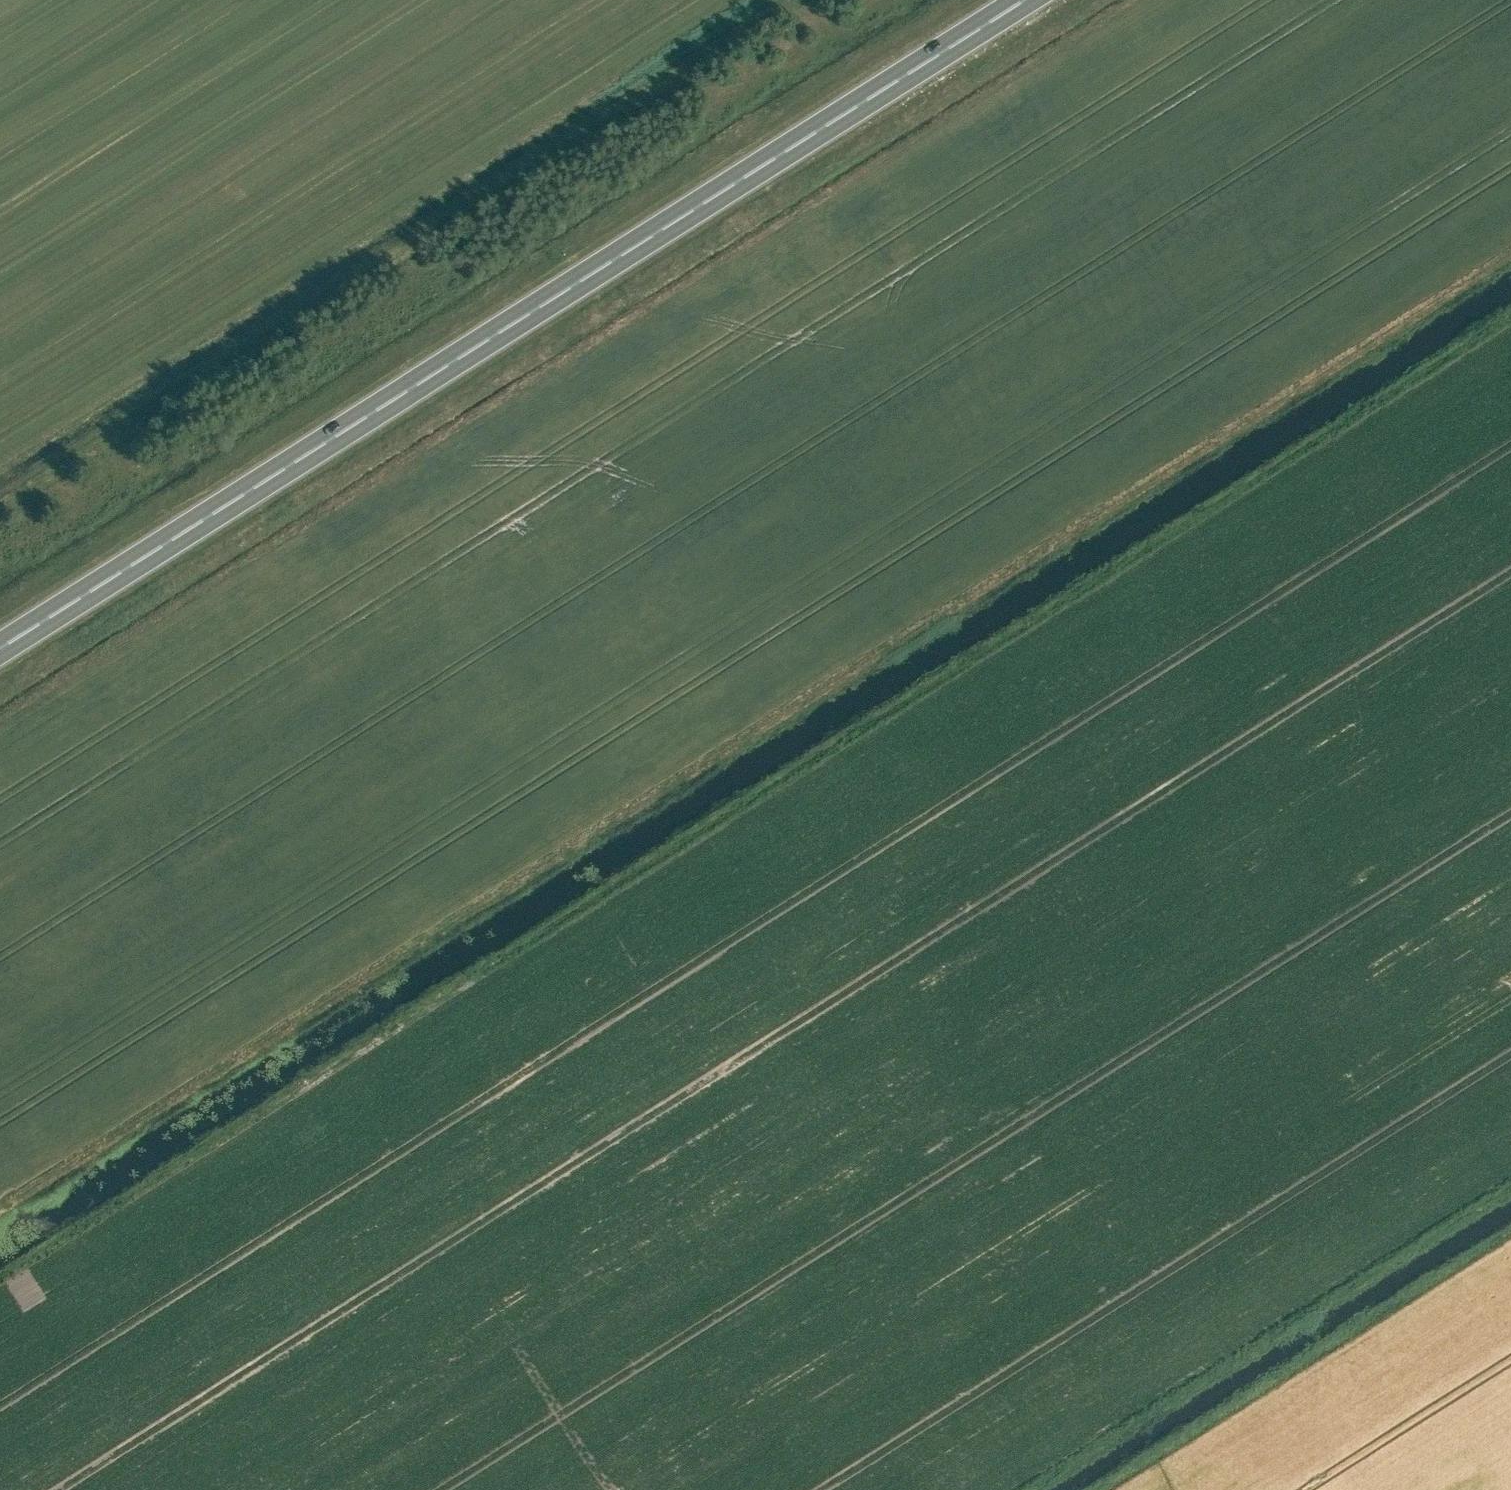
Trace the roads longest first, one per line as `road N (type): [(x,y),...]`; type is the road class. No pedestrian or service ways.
road 1 (trunk): [(0,648),(1024,0)]

